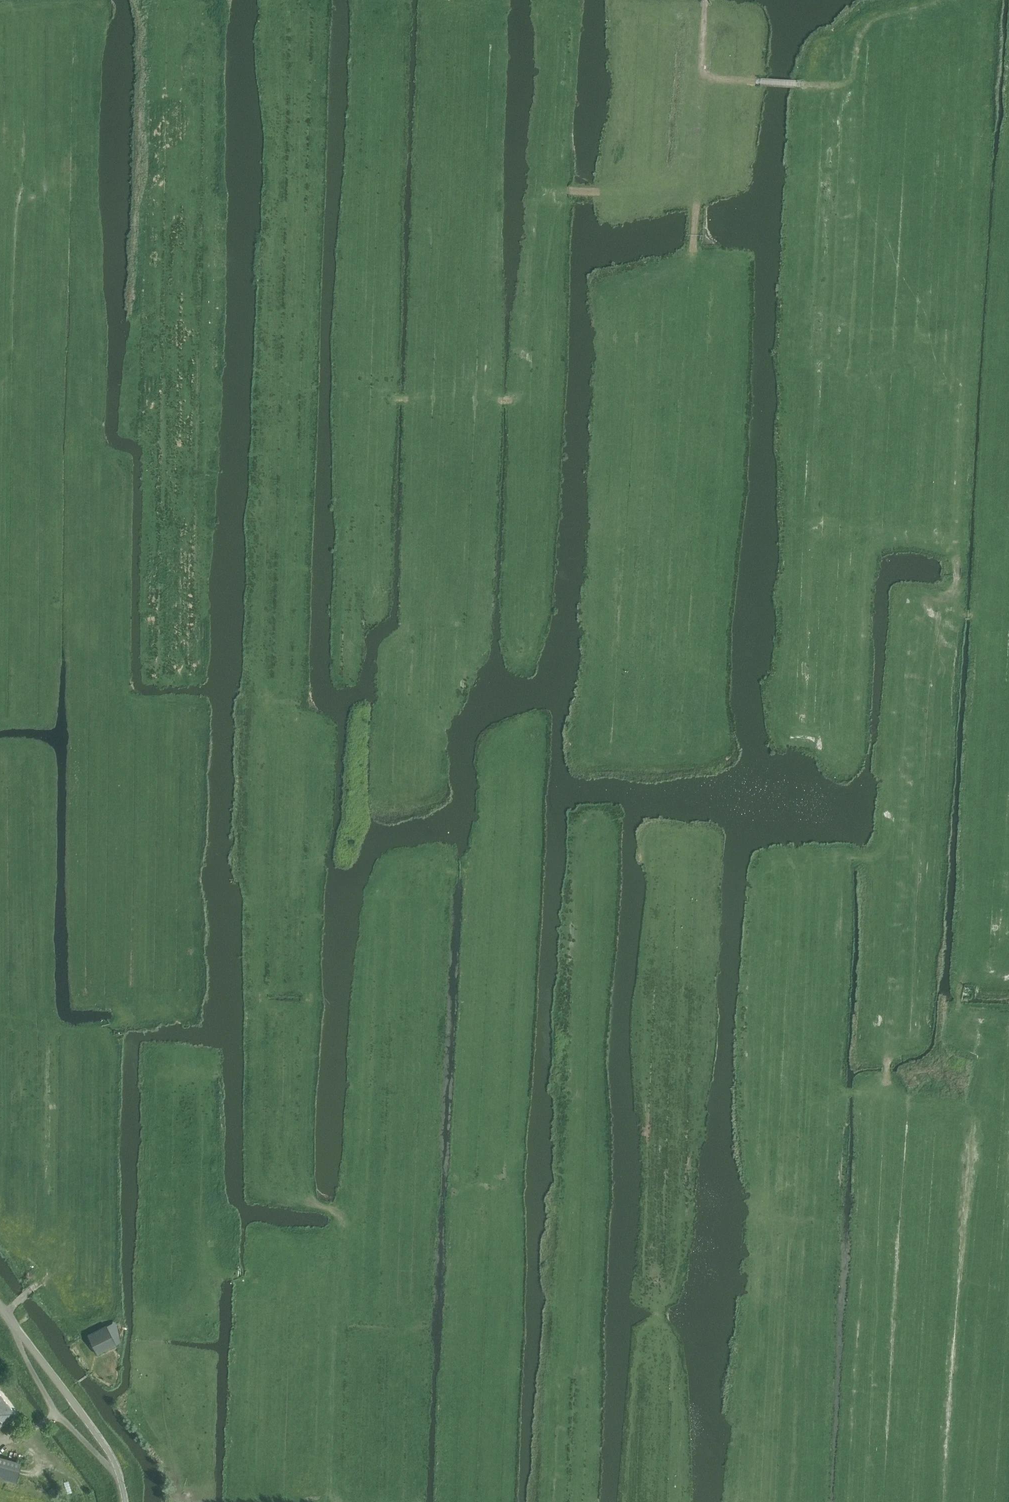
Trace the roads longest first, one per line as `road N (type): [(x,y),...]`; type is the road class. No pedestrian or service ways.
road 1 (track): [(330,1501),(342,1220),(300,1184)]
road 2 (unclassified): [(125,1501),(110,1454),(0,1307)]
road 3 (track): [(705,0),(704,69),(713,80),(822,85)]
road 4 (track): [(338,1299),(329,1268),(306,1255),(284,1259),(263,1281),(238,1282),(210,1268)]

